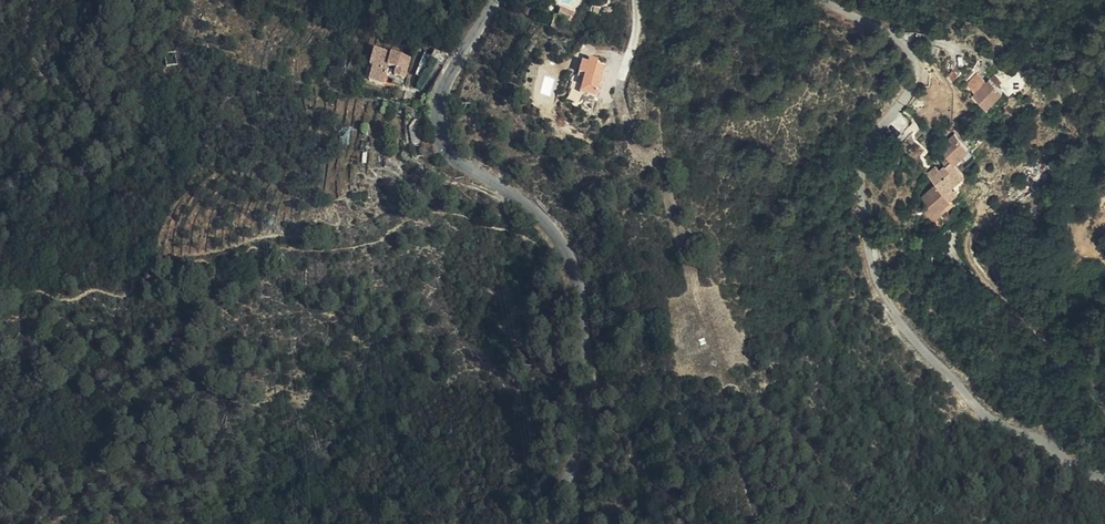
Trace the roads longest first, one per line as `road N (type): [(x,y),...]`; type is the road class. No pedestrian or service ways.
road 1 (unclassified): [(828,0),(878,27),(883,42),(863,175),(867,251),(880,294),(982,410),(1104,478)]
road 2 (unclassified): [(498,0),(440,97),(436,126),(448,153),(532,207),(566,246),(583,292),(588,377),(580,456),(554,523)]

